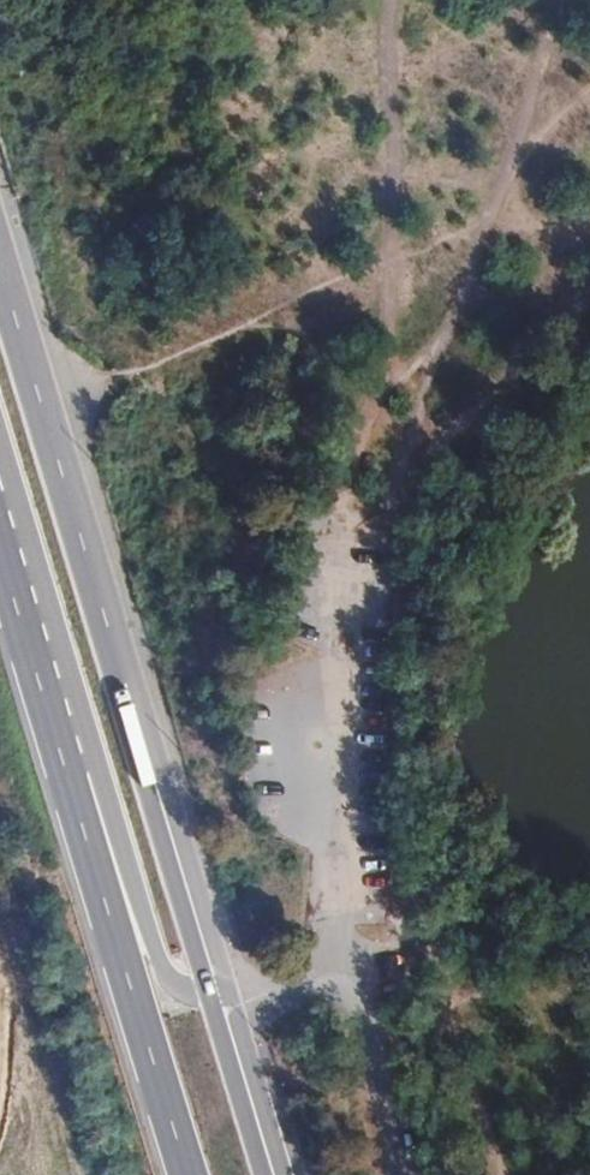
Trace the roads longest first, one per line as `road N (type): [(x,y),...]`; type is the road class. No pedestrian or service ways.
road 1 (track): [(509,1174),(399,880),(401,540),(414,449),(565,0)]
road 2 (primary): [(0,548),(192,1174)]
road 3 (primary): [(305,981),(252,979),(219,956),(49,429)]
road 4 (primary): [(0,429),(162,963),(185,990),(208,995)]
road 5 (primary): [(208,995),(49,429)]
road 6 (track): [(589,295),(563,353),(410,476)]
road 7 (primary): [(286,1174),(245,1032),(248,1014),(270,998)]
road 8 (primary): [(262,1174),(208,995)]
road 9 (primary): [(49,429),(0,268)]

